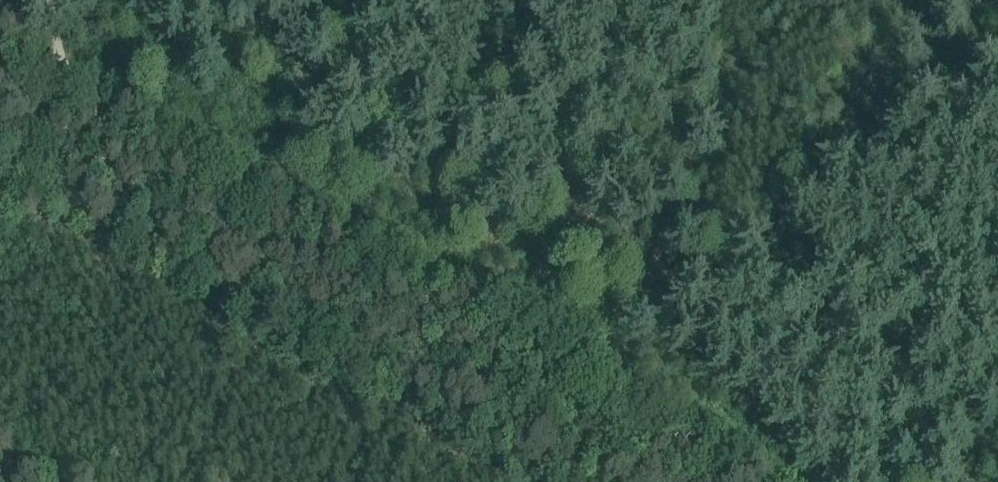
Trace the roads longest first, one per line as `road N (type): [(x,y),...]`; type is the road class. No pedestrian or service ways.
road 1 (track): [(51,73),(729,434),(775,481)]

